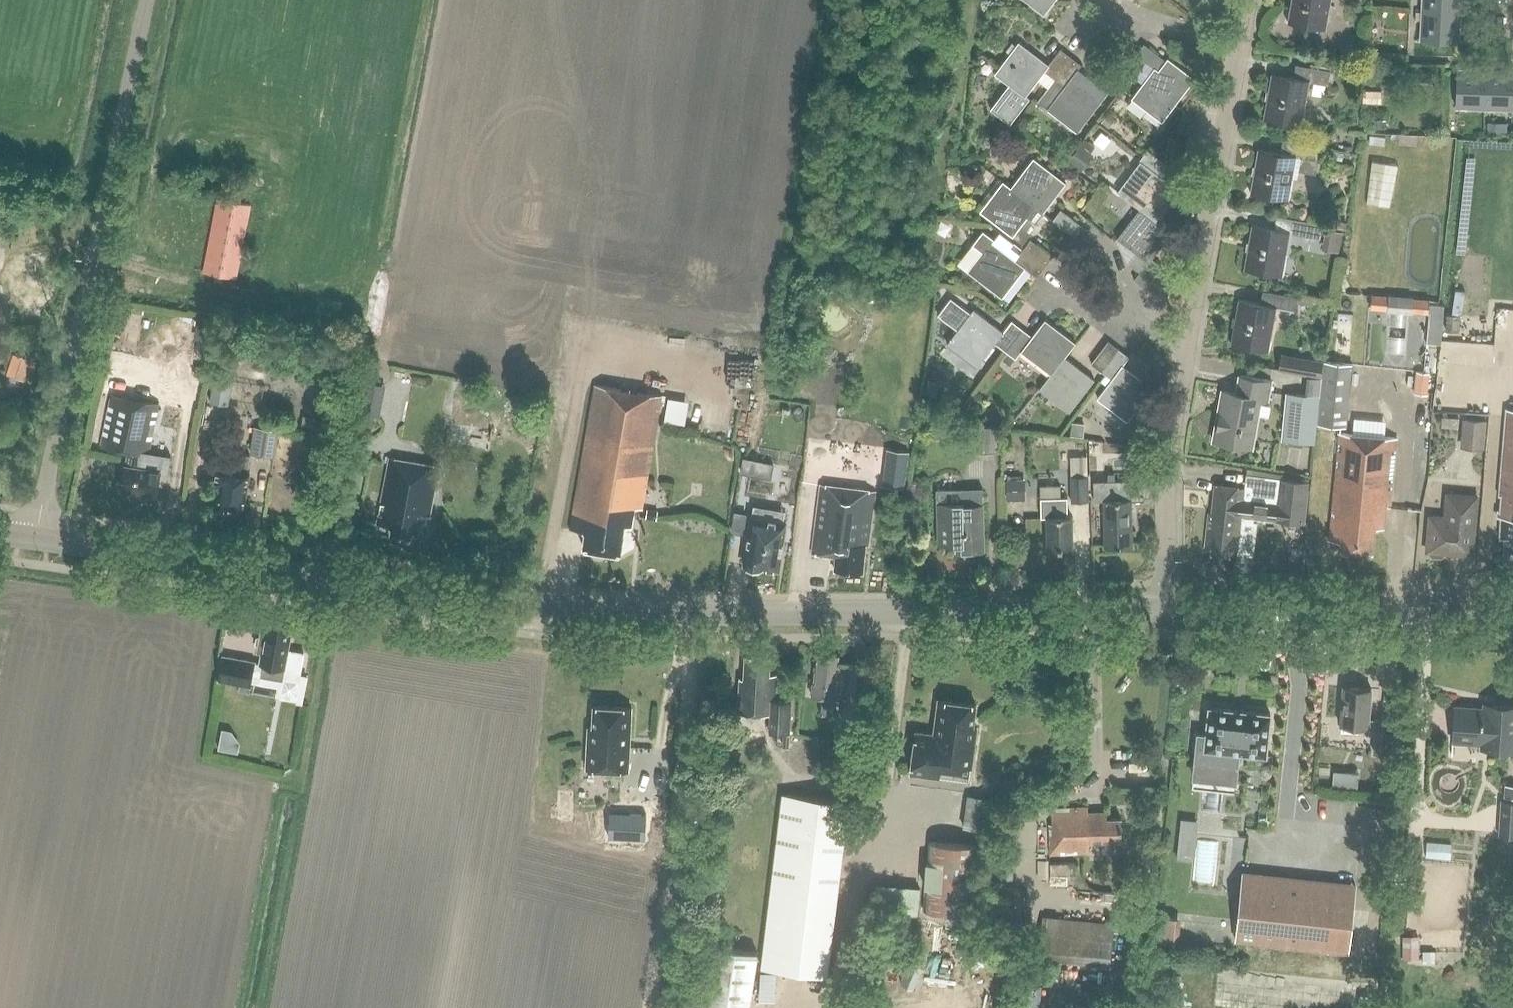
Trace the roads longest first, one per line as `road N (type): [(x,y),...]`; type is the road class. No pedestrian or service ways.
road 1 (secondary): [(1168,612),(642,613),(35,538)]
road 2 (unclassified): [(35,538),(147,0)]
road 3 (secondary): [(1512,609),(1168,612)]
road 4 (unclassified): [(1185,350),(1239,51)]
road 5 (unclassified): [(1168,612),(1167,474),(1185,350)]
road 6 (residential): [(1239,51),(1104,0),(1078,36)]
road 7 (residential): [(1185,350),(1088,275)]

